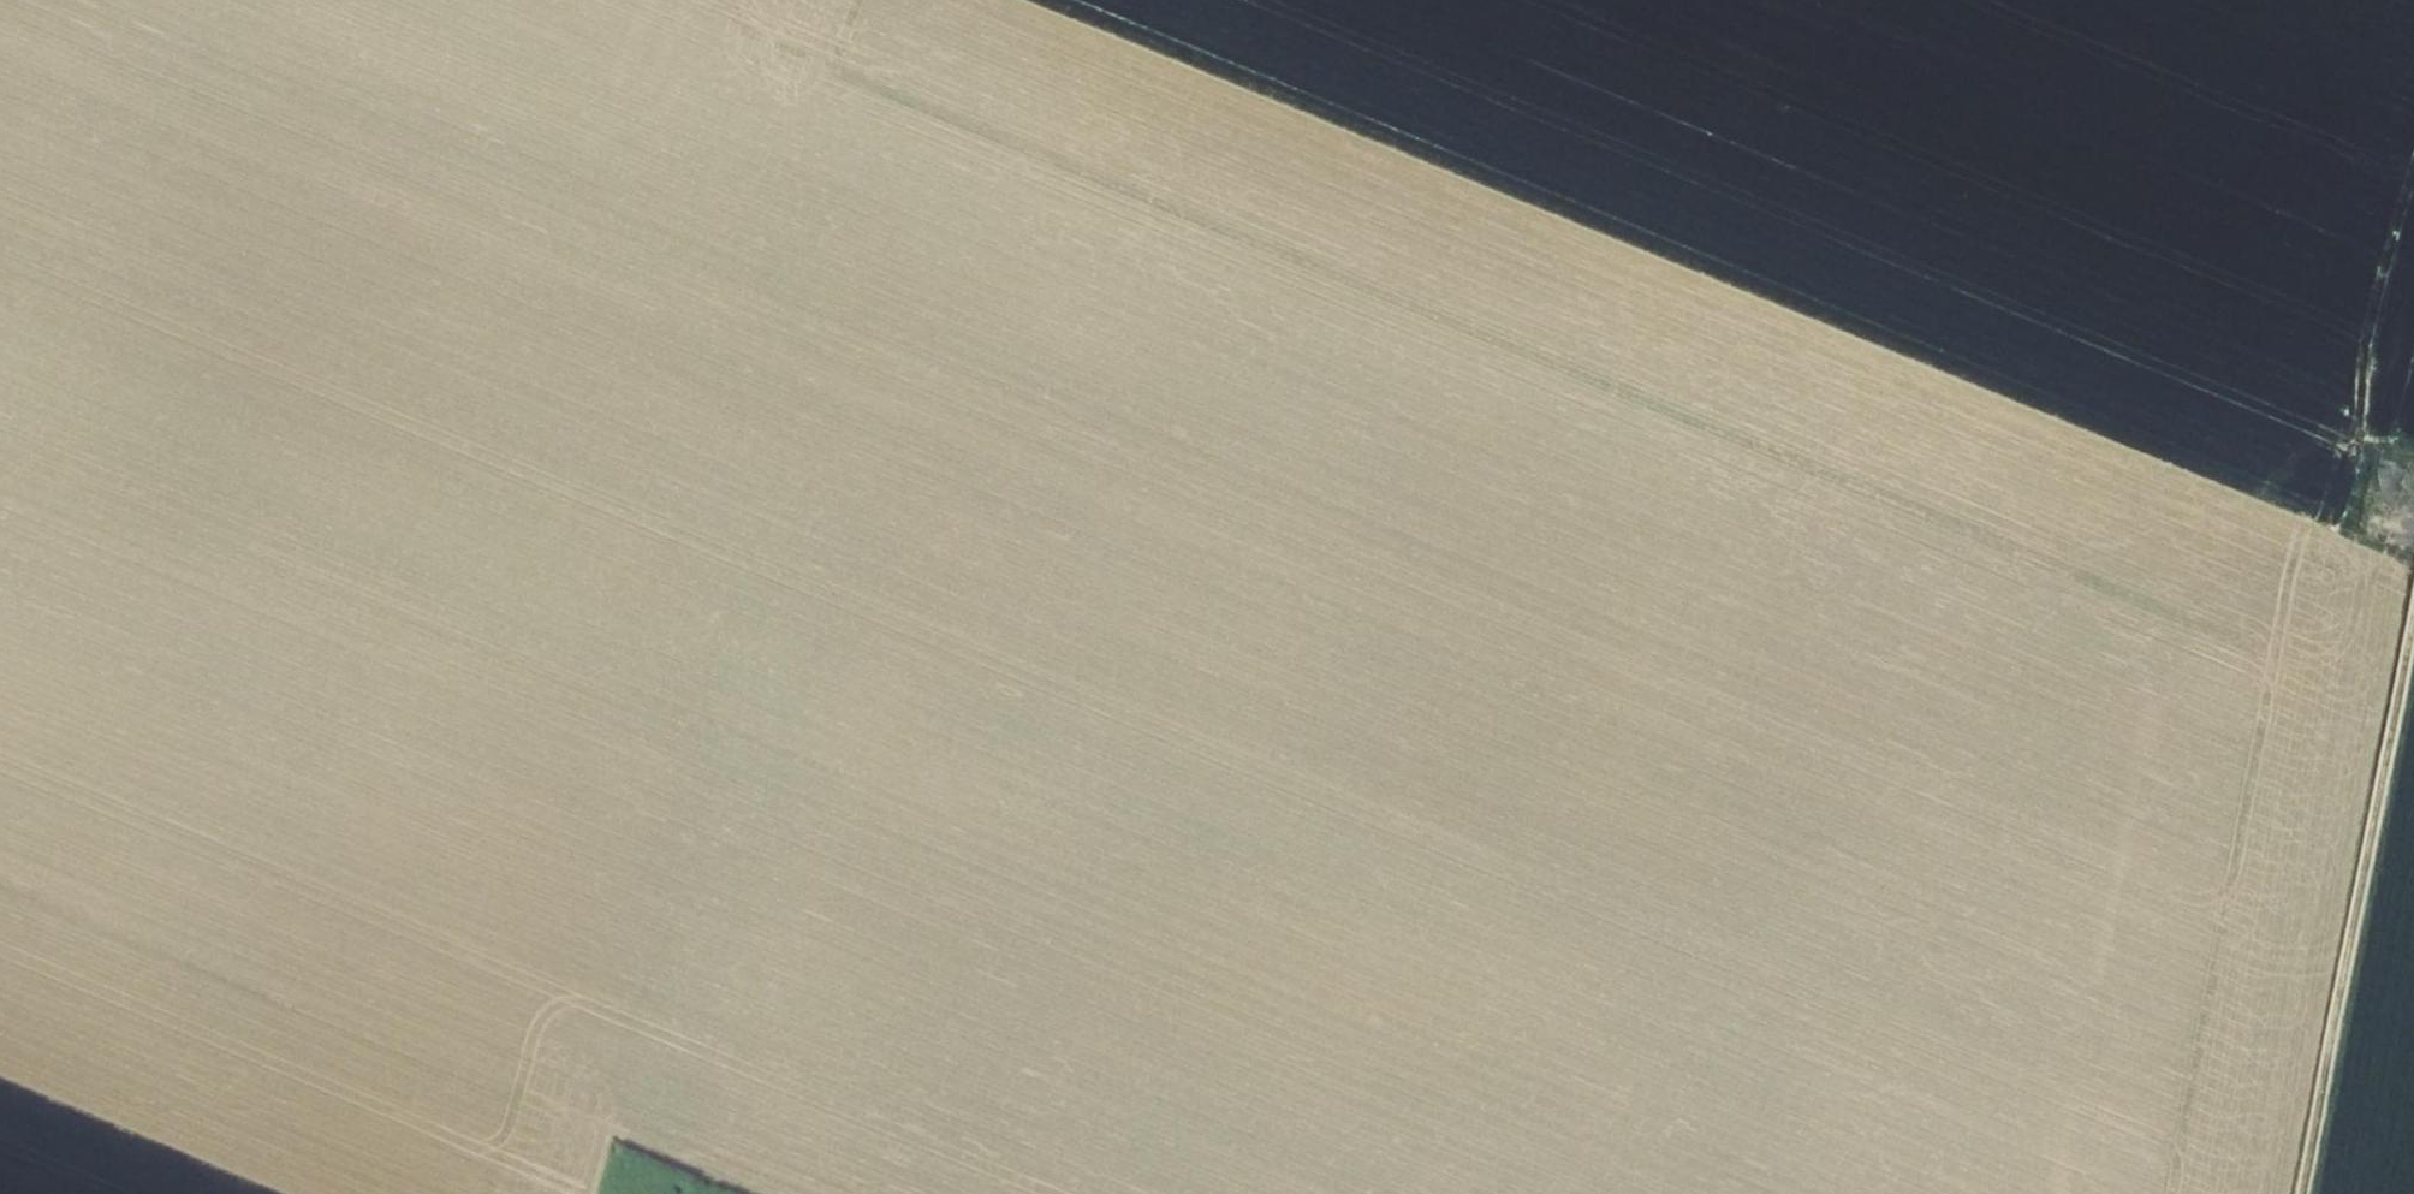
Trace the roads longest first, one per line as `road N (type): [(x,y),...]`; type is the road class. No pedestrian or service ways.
road 1 (track): [(2413,640),(2306,1193)]

